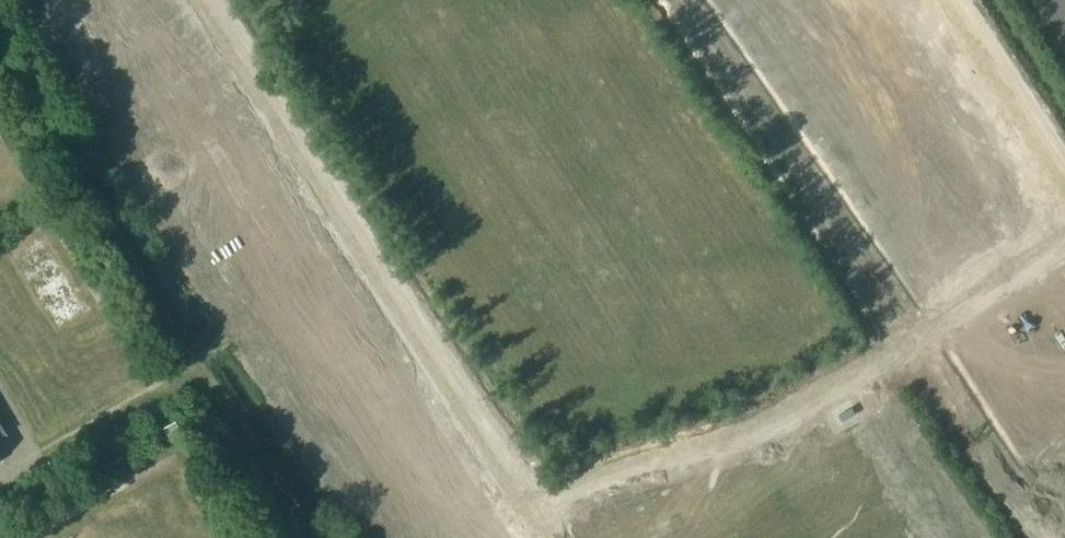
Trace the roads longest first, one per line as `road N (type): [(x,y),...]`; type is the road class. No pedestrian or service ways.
road 1 (residential): [(207,0),(532,504)]
road 2 (residential): [(532,504),(747,435),(889,357),(1064,244)]
road 3 (residential): [(953,0),(1064,171)]

